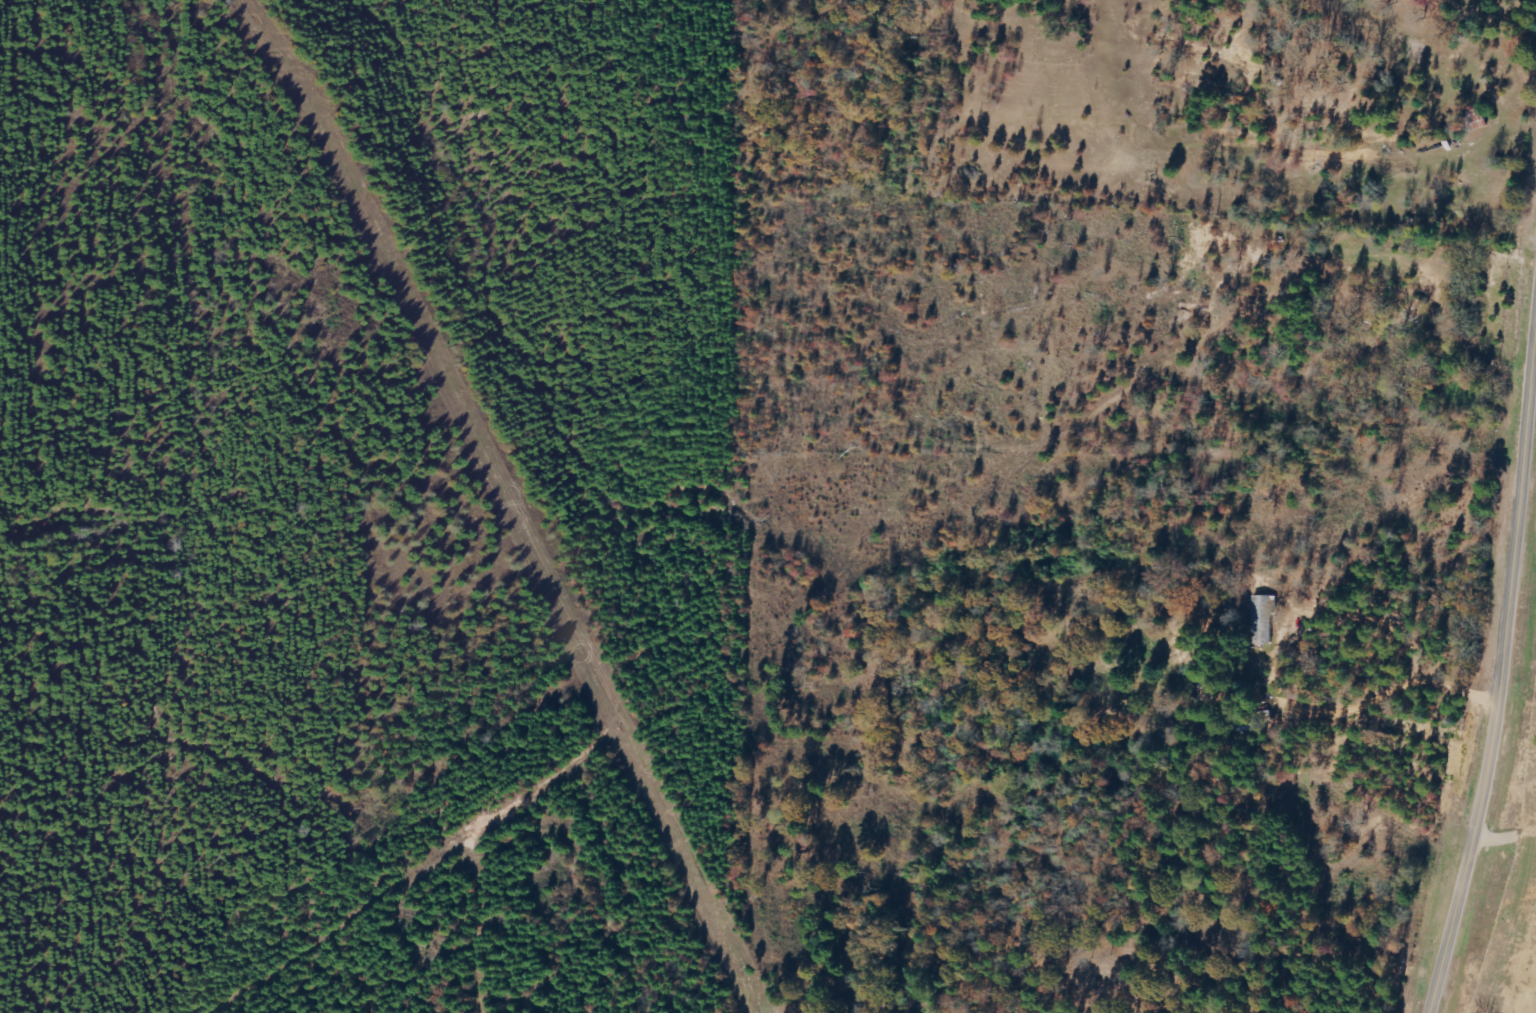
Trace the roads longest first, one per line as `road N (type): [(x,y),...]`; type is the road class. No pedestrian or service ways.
road 1 (tertiary): [(1428,1012),(1492,754),(1535,327)]

